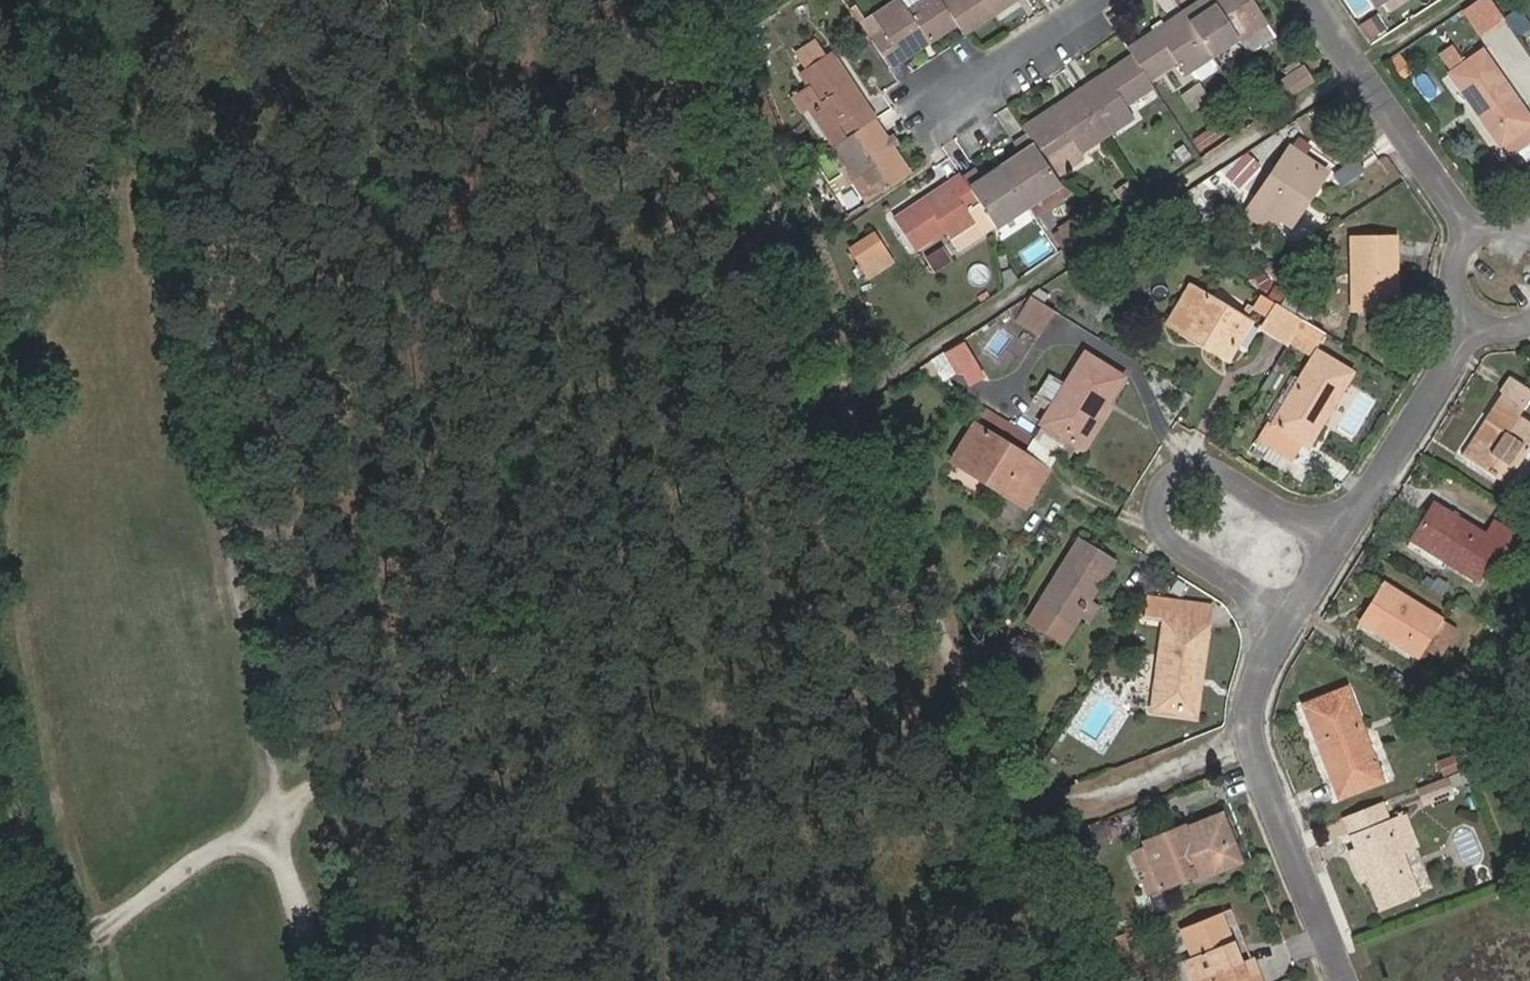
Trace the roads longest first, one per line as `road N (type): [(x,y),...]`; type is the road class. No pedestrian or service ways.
road 1 (track): [(1074,980),(693,0)]
road 2 (track): [(854,409),(271,824),(20,980)]
road 3 (track): [(551,0),(270,755)]
road 4 (track): [(195,0),(146,118),(152,196),(220,511)]
road 5 (track): [(316,980),(271,824),(270,755),(220,511)]
road 6 (residential): [(1347,543),(1204,461),(1172,469),(1149,506),(1157,536),(1298,627)]
road 7 (residential): [(1298,627),(1264,688),(1246,745),(1343,980)]
road 8 (residential): [(1318,0),(1478,230)]
road 9 (residential): [(1478,321),(1347,543)]
road 10 (residential): [(942,98),(1094,0)]

